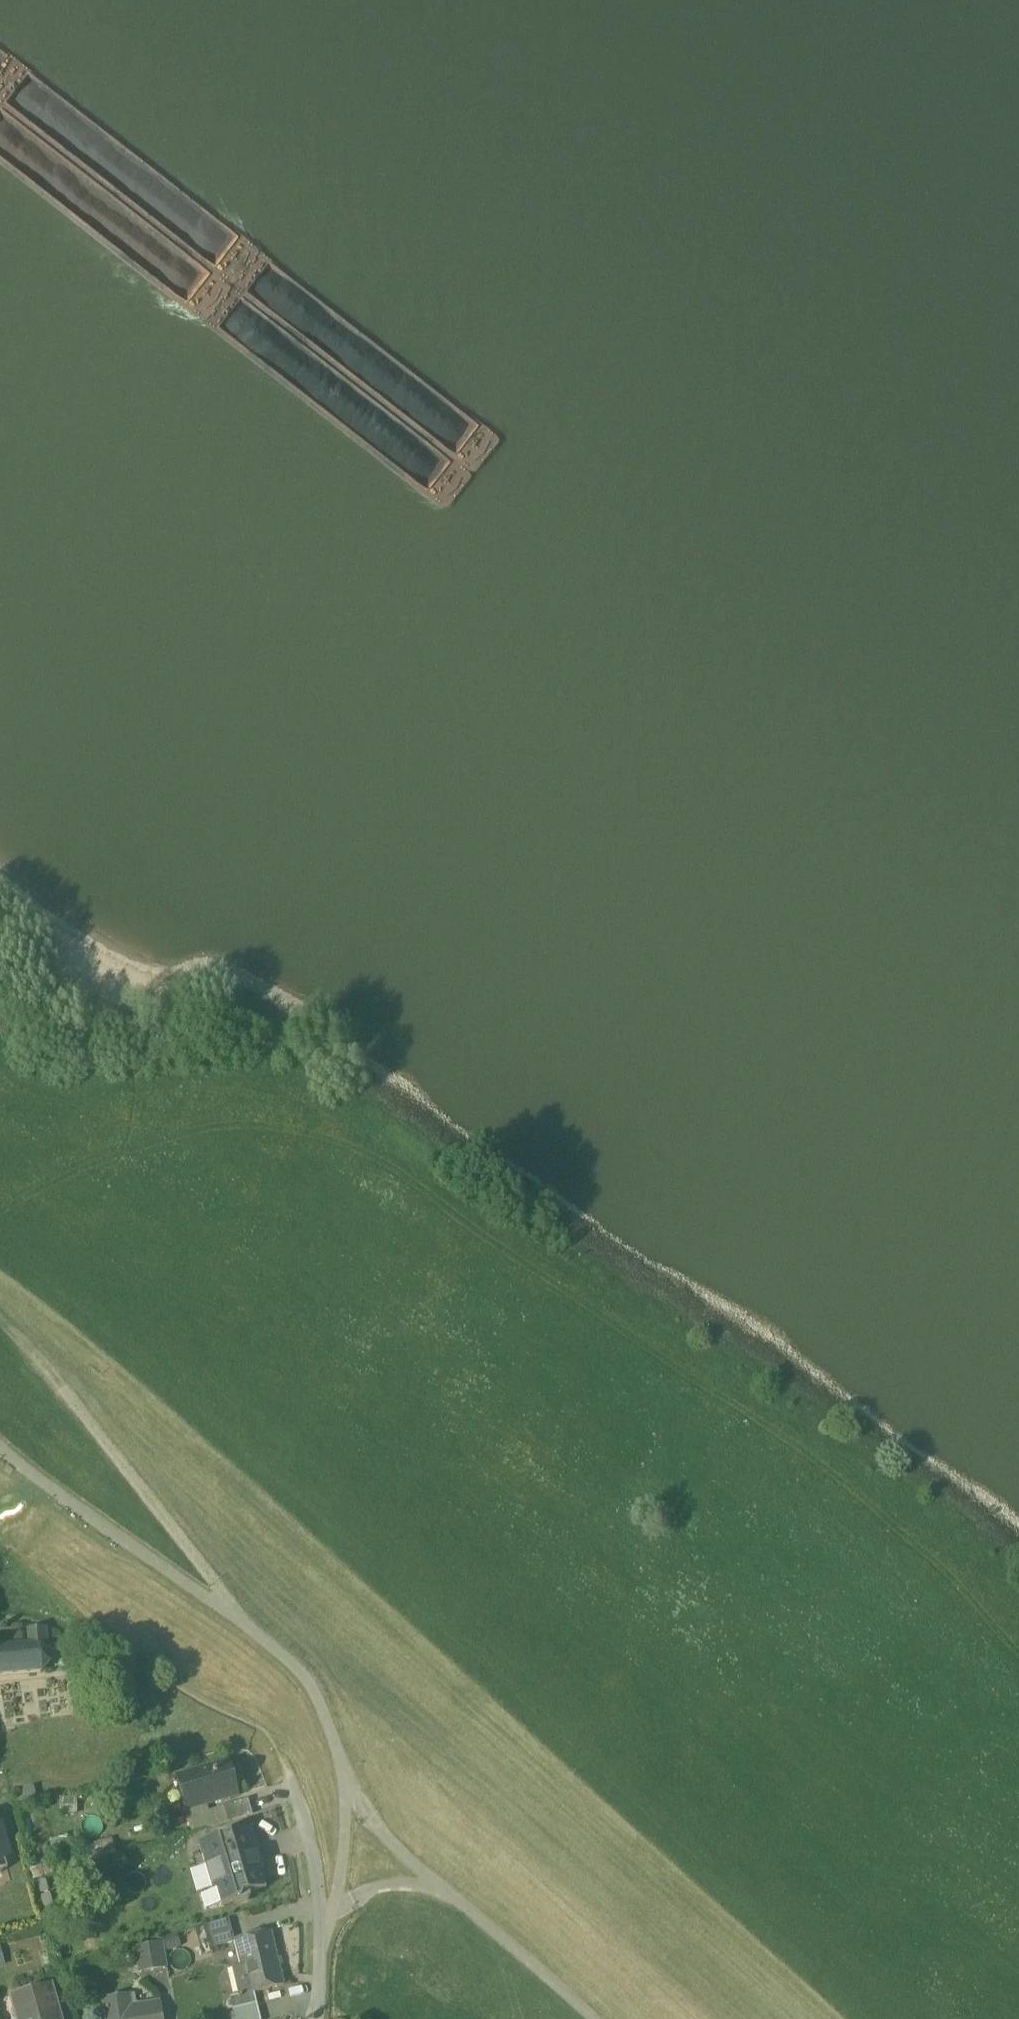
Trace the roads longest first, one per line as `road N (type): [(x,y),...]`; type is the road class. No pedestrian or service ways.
road 1 (residential): [(281,1748),(318,1855),(318,2018)]

